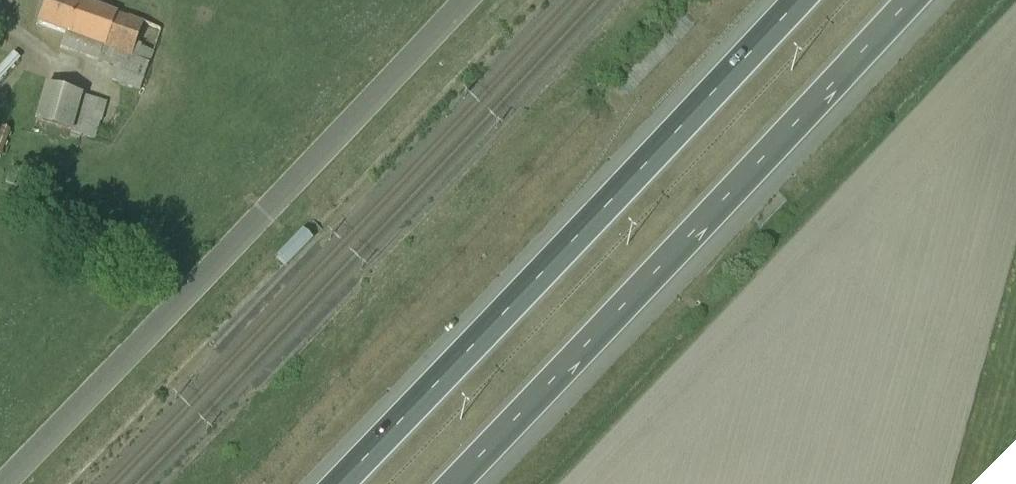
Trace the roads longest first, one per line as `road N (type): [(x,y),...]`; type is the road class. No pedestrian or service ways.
road 1 (unclassified): [(6,483),(466,0)]
road 2 (motorway): [(457,483),(913,0)]
road 3 (motorway): [(804,0),(360,483)]

